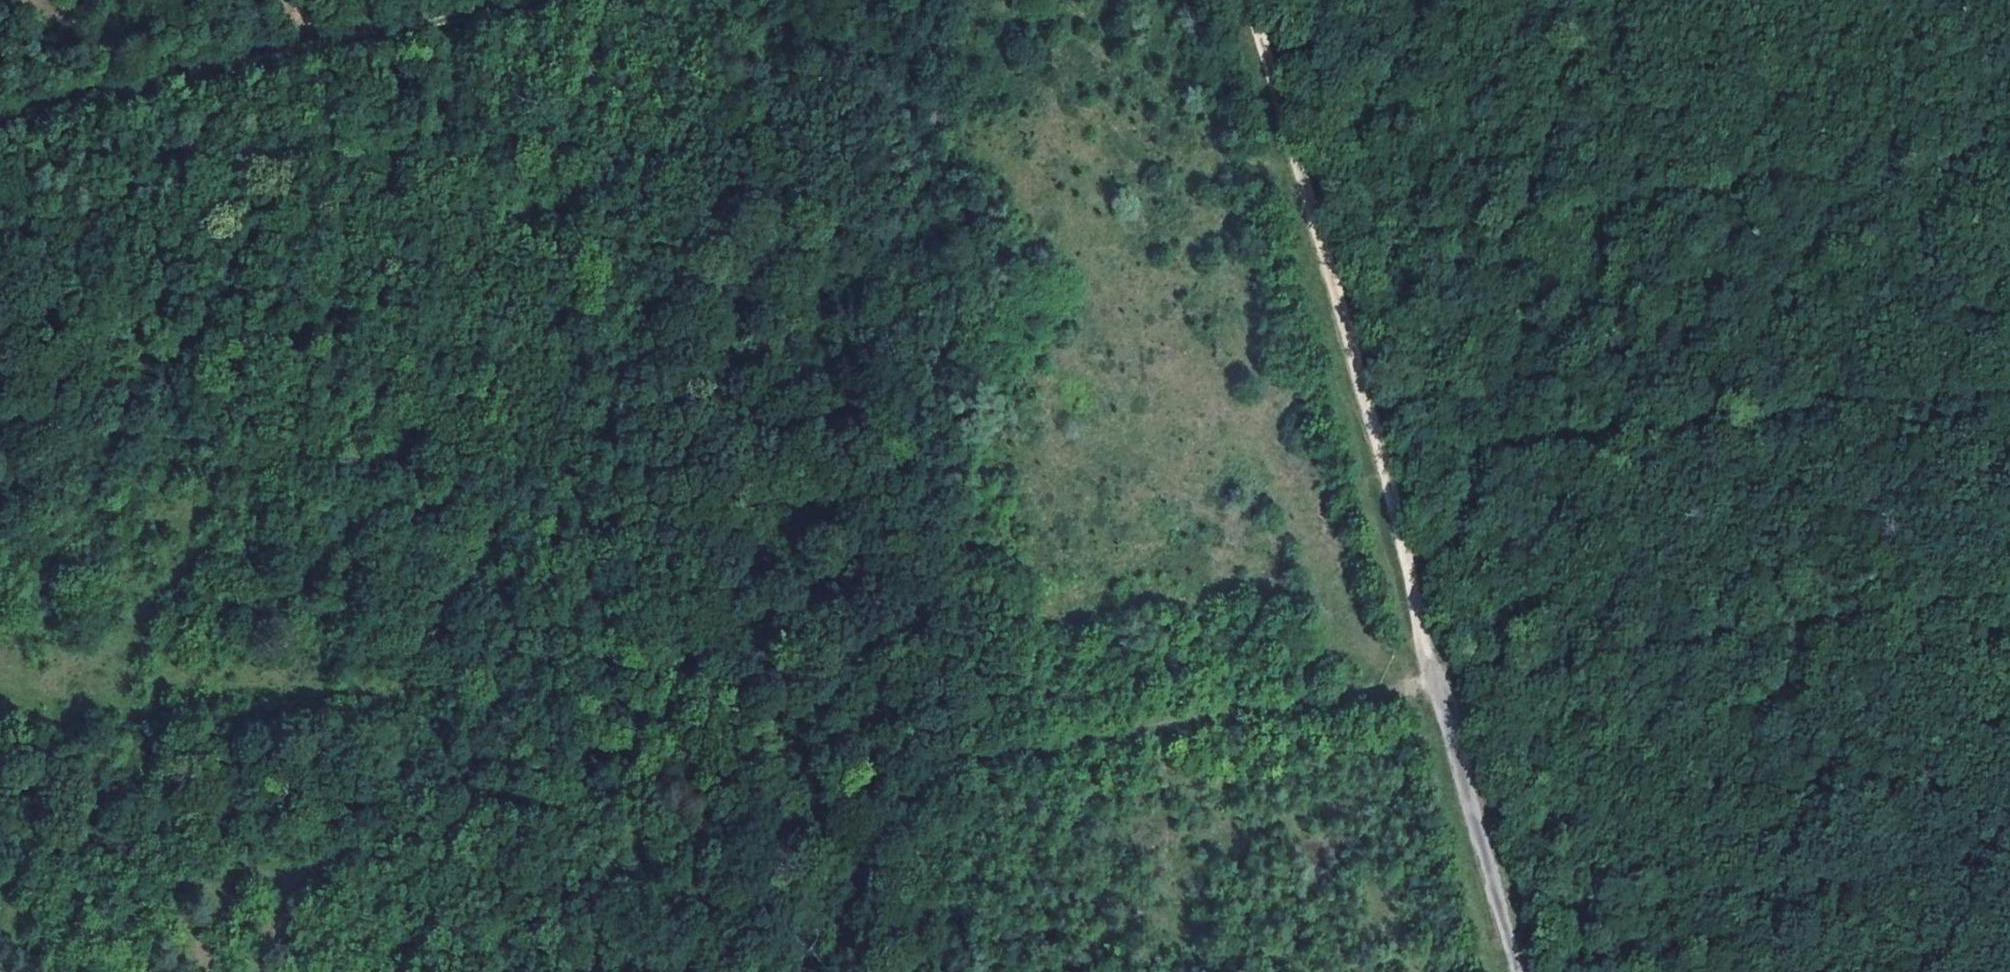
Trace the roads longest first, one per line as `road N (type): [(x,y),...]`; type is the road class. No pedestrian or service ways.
road 1 (track): [(0,878),(165,877),(310,862),(710,763),(795,750),(948,752),(1067,742),(2009,586)]
road 2 (track): [(1519,971),(1252,0)]
road 3 (track): [(509,0),(0,114)]

